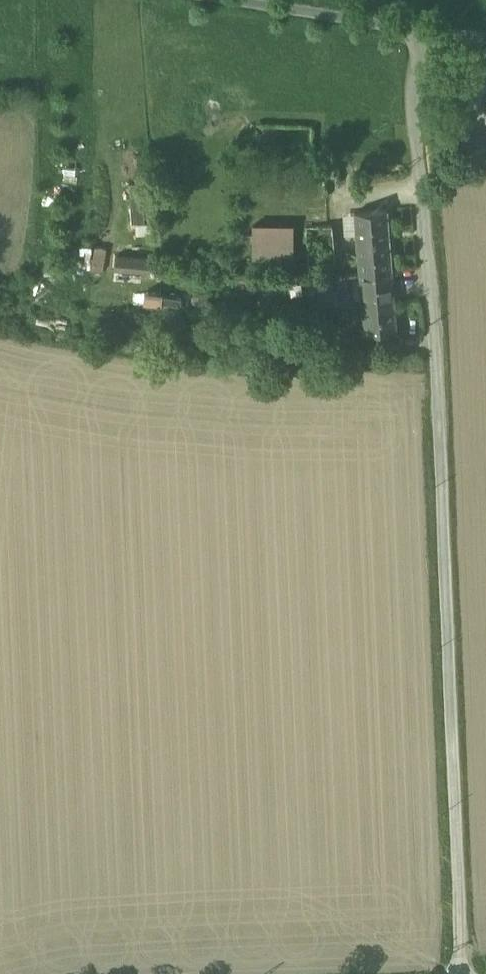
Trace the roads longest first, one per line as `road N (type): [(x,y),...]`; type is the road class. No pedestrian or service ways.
road 1 (residential): [(429,28),(413,84),(414,155),(437,356),(462,963),(469,973)]
road 2 (residential): [(262,0),(429,28)]

